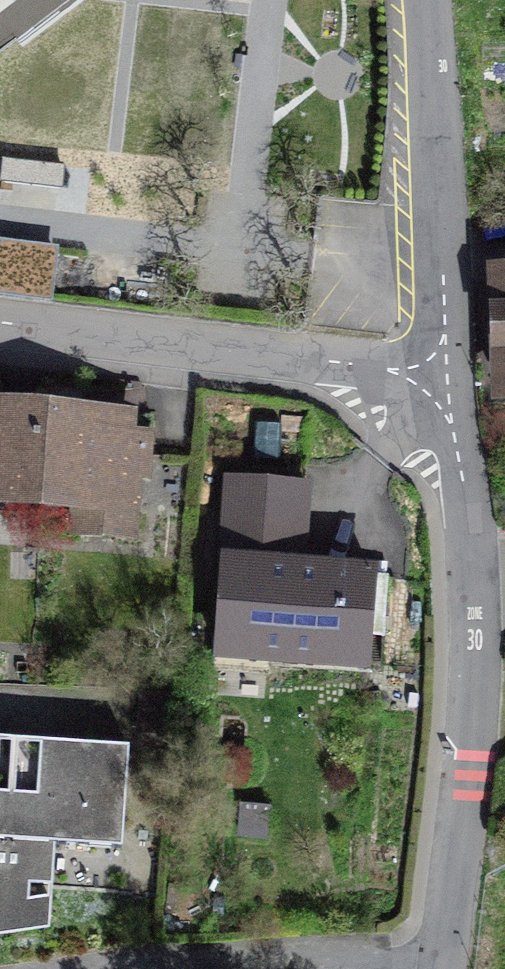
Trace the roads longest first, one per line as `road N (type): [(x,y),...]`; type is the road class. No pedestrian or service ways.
road 1 (residential): [(440,968),(466,726),(466,562),(454,391)]
road 2 (residential): [(454,391),(0,324)]
road 3 (residential): [(454,391),(430,0)]

